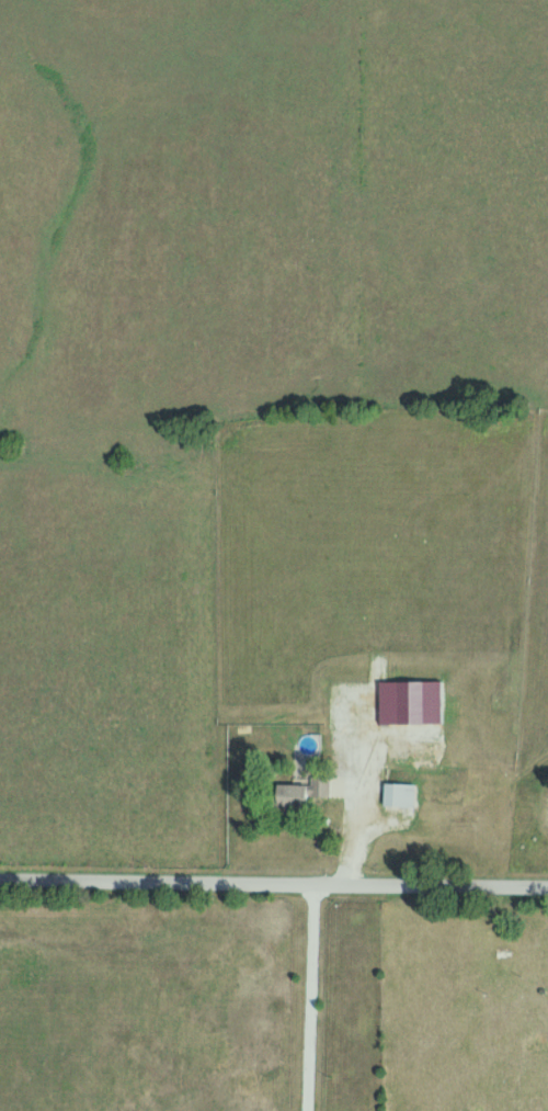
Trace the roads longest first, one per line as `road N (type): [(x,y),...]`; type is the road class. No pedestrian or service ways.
road 1 (residential): [(547,885),(0,875)]
road 2 (residential): [(318,881),(320,1110)]

